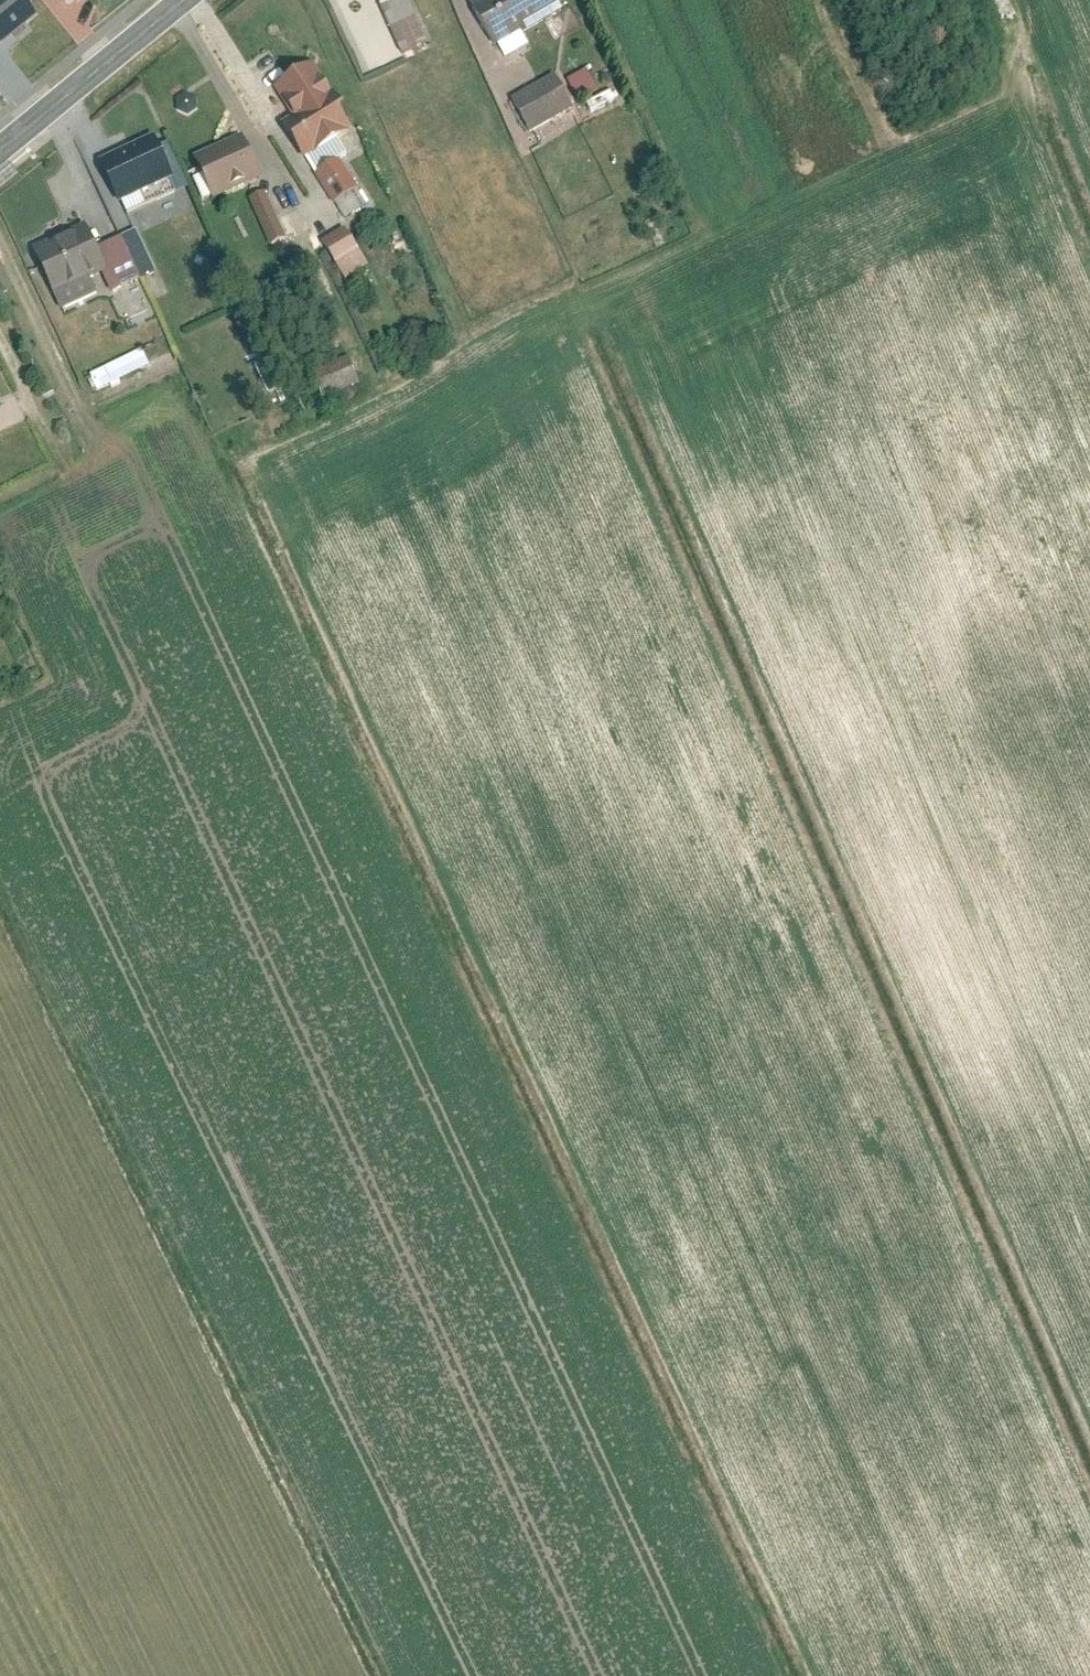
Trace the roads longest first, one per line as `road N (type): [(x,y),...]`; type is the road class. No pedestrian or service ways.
road 1 (residential): [(0,148),(183,0)]

